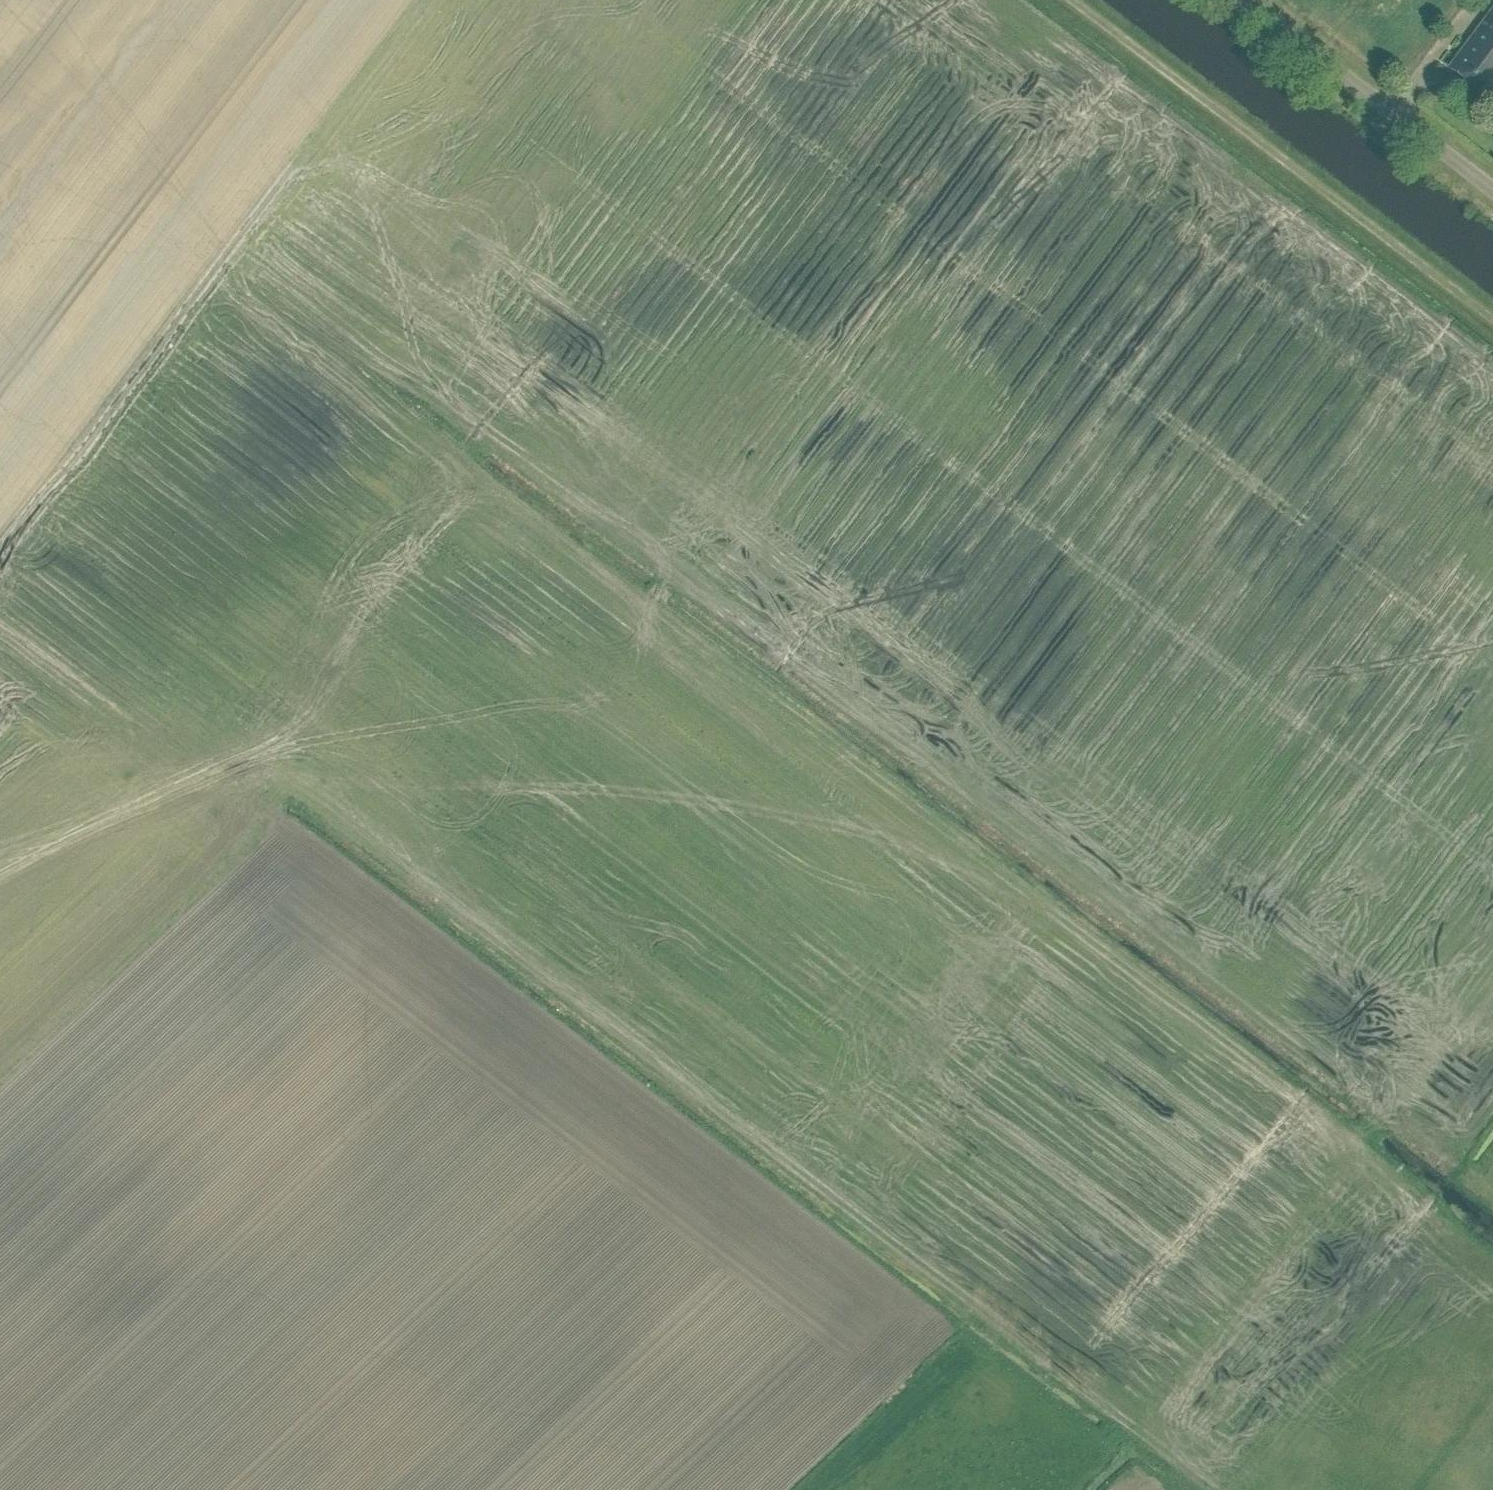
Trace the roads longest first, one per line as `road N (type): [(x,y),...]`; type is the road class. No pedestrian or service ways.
road 1 (track): [(1066,0),(1492,322)]
road 2 (tertiary): [(1492,191),(1241,0)]

